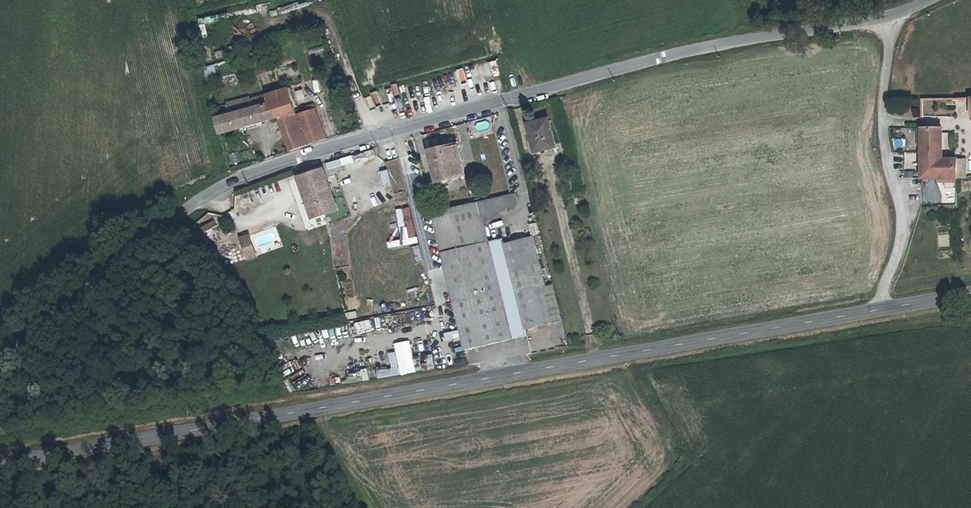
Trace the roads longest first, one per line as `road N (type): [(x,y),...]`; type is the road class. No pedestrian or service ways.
road 1 (unclassified): [(928,0),(893,16),(661,58),(253,173),(213,191),(0,364)]
road 2 (tertiary): [(0,466),(970,297)]
road 3 (track): [(882,314),(904,230),(883,116),(893,16)]

